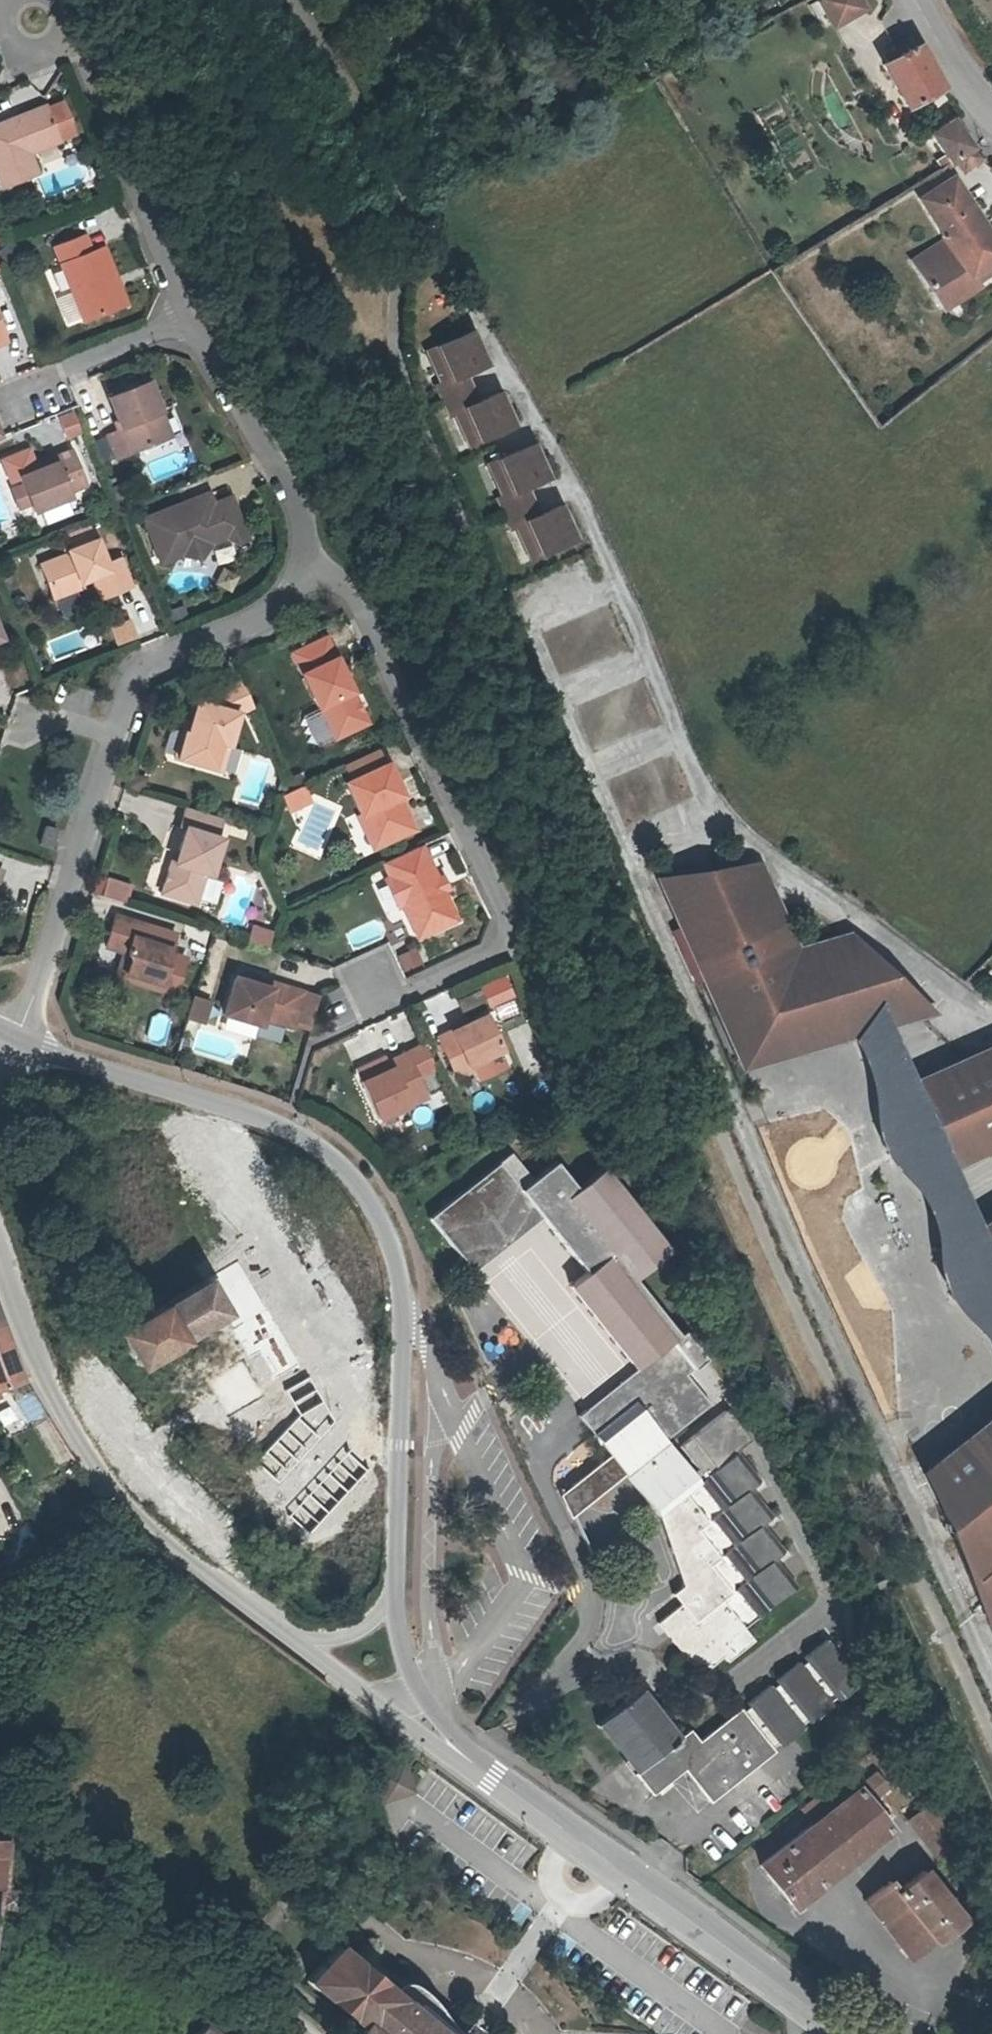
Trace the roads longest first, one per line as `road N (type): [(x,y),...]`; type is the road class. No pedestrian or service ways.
road 1 (unclassified): [(991,1021),(715,820),(571,485),(485,330)]
road 2 (secondary): [(392,1598),(399,1318),(377,1211),(359,1184),(285,1127),(20,1041)]
road 3 (residential): [(20,1041),(135,681),(161,657),(263,620),(306,558)]
road 4 (residential): [(306,558),(351,596),(505,940),(373,999)]
road 5 (secondary): [(0,1247),(49,1374),(125,1501),(151,1531),(288,1635)]
road 6 (secondary): [(840,2033),(454,1750)]
road 7 (residential): [(188,324),(73,61),(33,16)]
road 8 (residential): [(306,558),(295,497),(188,324)]
road 9 (secondary): [(288,1635),(454,1750)]
road 10 (residential): [(188,324),(22,392)]
road 11 (secondary): [(454,1750),(418,1689),(392,1598)]
road 12 (tertiary): [(916,0),(960,76),(991,110)]

